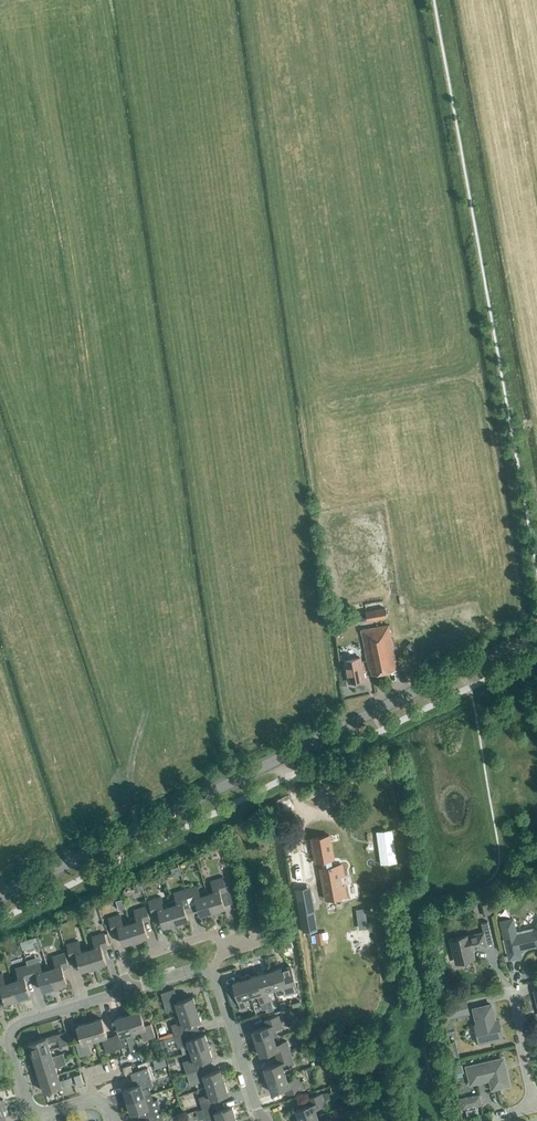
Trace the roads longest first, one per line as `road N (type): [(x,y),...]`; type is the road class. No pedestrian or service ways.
road 1 (secondary): [(0,897),(536,637)]
road 2 (residential): [(16,1066),(8,1033),(18,1023),(130,991)]
road 3 (residential): [(209,972),(265,1120)]
road 4 (residential): [(130,991),(121,964),(219,932),(226,952)]

